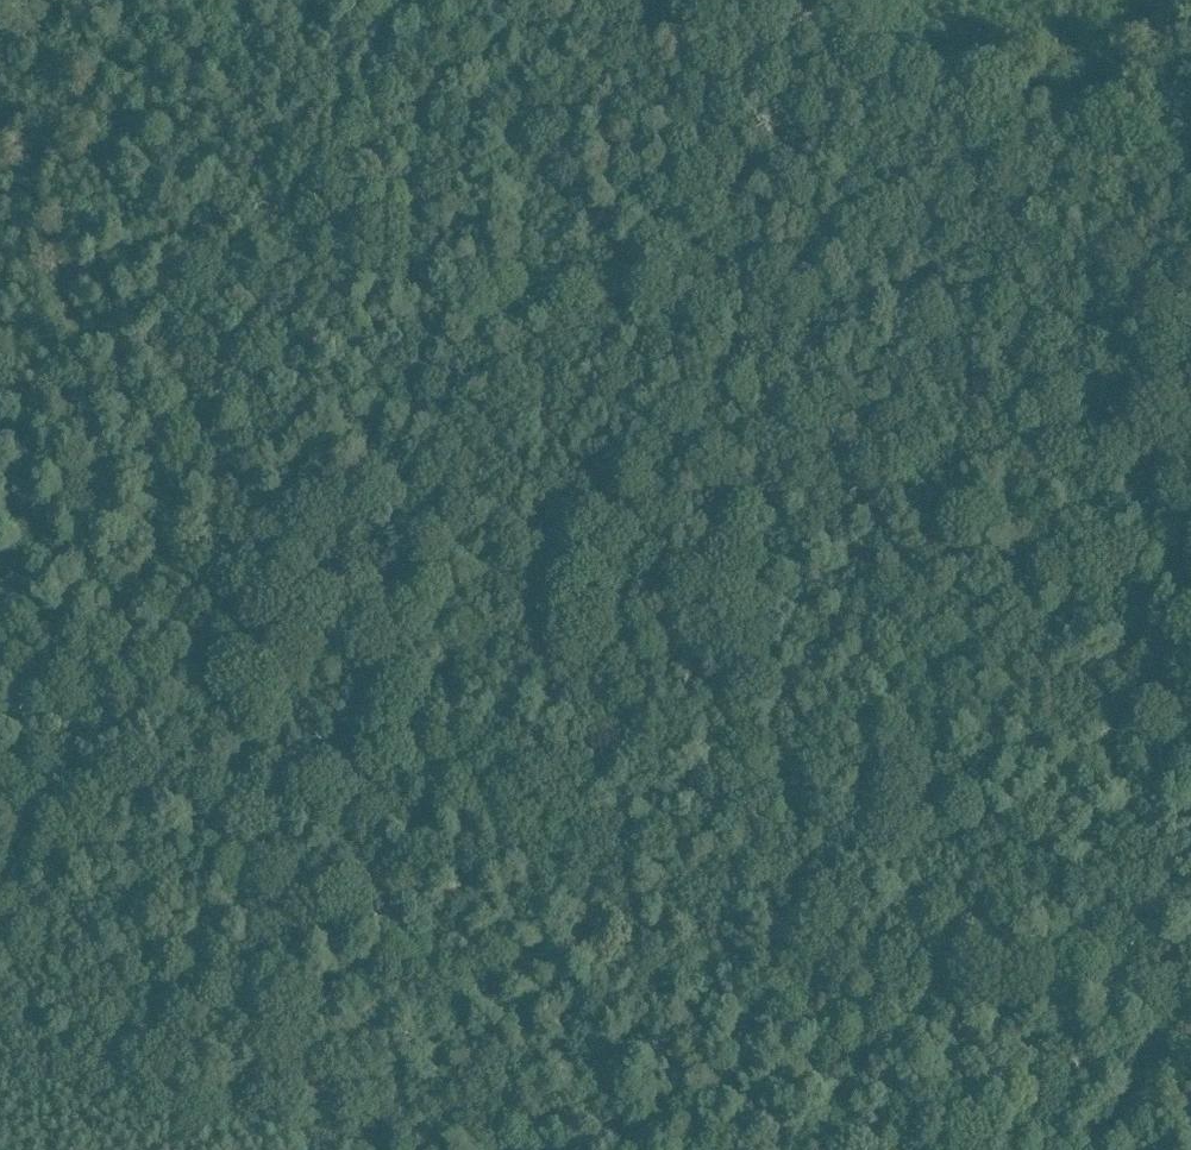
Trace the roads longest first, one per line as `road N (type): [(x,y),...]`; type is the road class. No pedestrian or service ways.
road 1 (track): [(1190,964),(1107,1149)]

